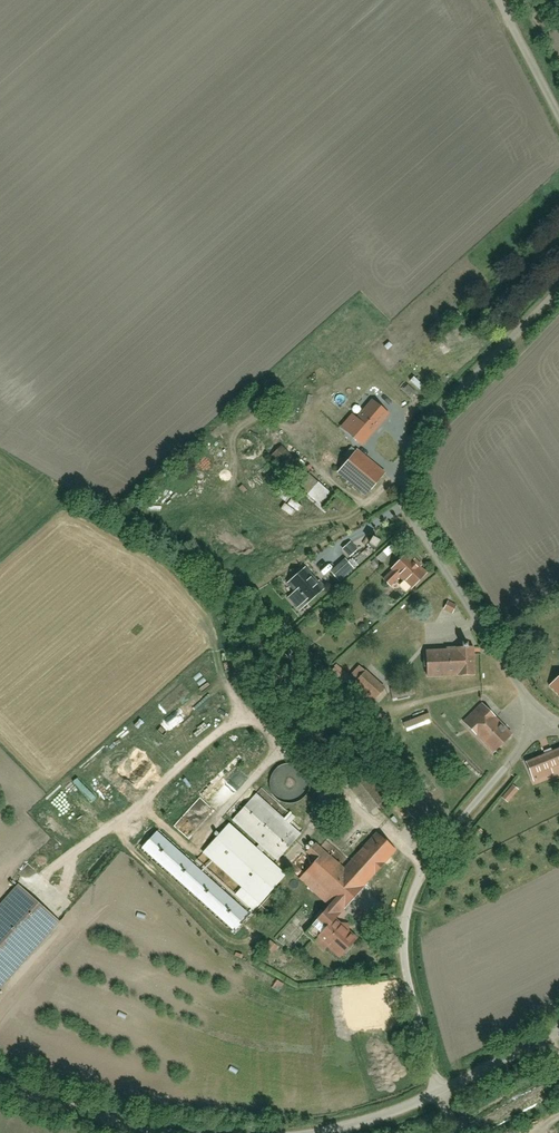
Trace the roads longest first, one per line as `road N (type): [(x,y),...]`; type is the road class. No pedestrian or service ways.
road 1 (residential): [(545,730),(411,520),(407,497),(424,430),(558,288)]
road 2 (residential): [(440,1093),(405,976),(413,898),(461,820),(545,730)]
road 3 (residential): [(0,1081),(162,1132)]
road 4 (residential): [(440,1093),(558,1032)]
road 5 (residential): [(558,117),(498,0)]
road 6 (residential): [(327,1132),(440,1093)]

